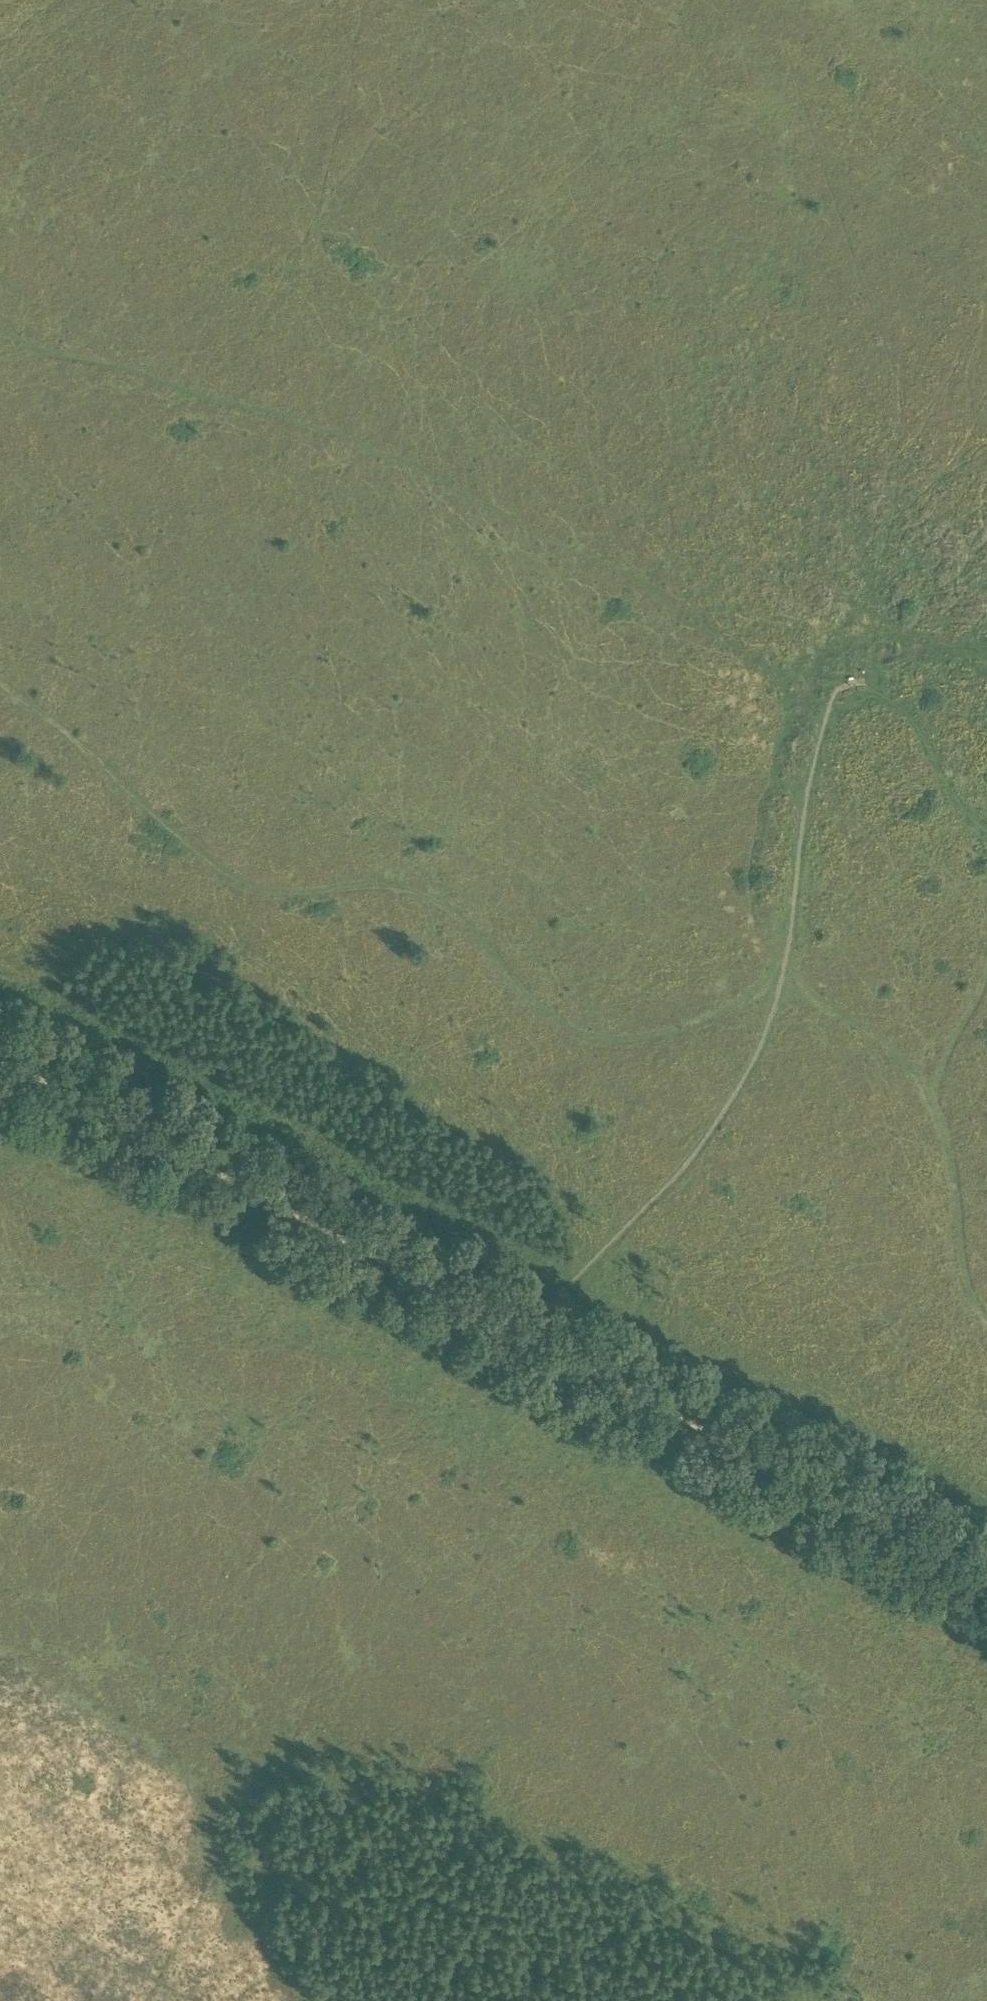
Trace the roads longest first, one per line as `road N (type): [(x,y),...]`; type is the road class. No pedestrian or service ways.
road 1 (track): [(986,1569),(0,1052)]

